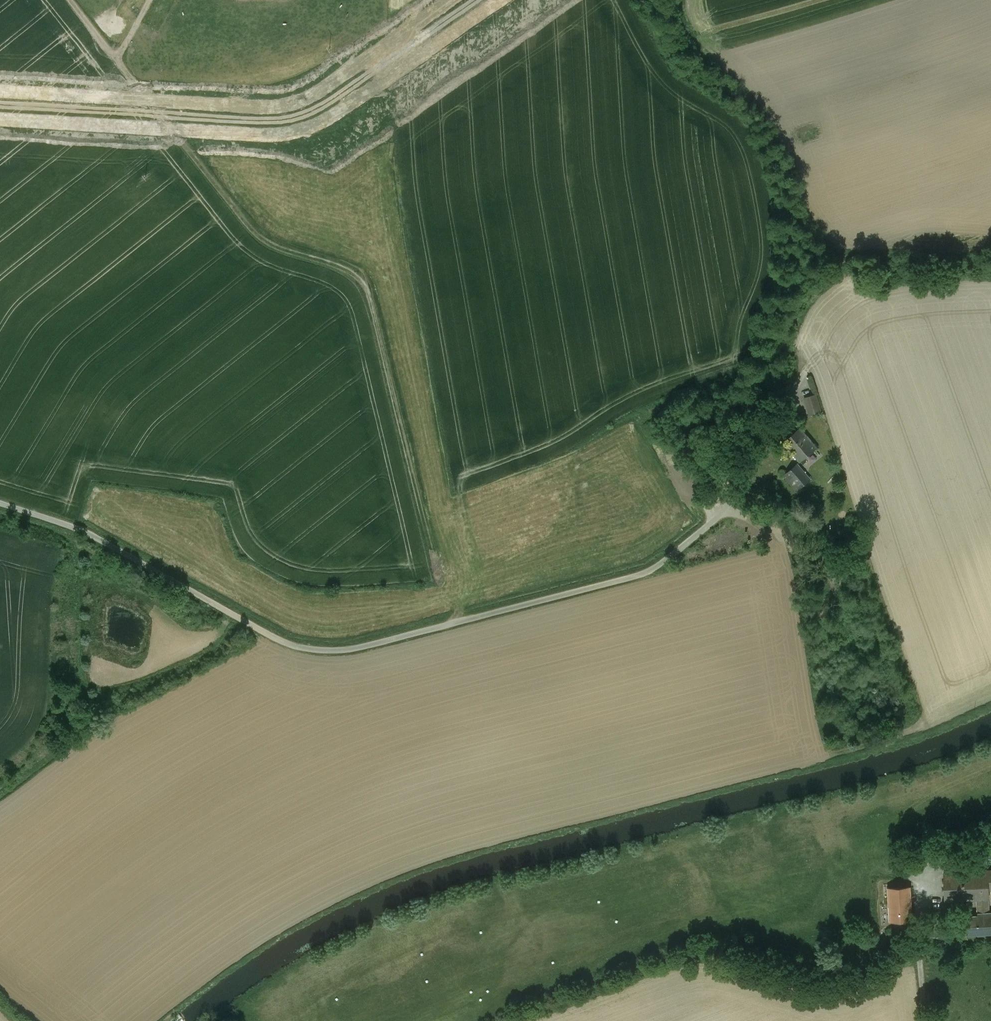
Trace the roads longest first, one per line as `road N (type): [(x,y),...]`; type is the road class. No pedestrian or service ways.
road 1 (track): [(437,571),(363,284),(349,271),(259,237),(69,0)]

